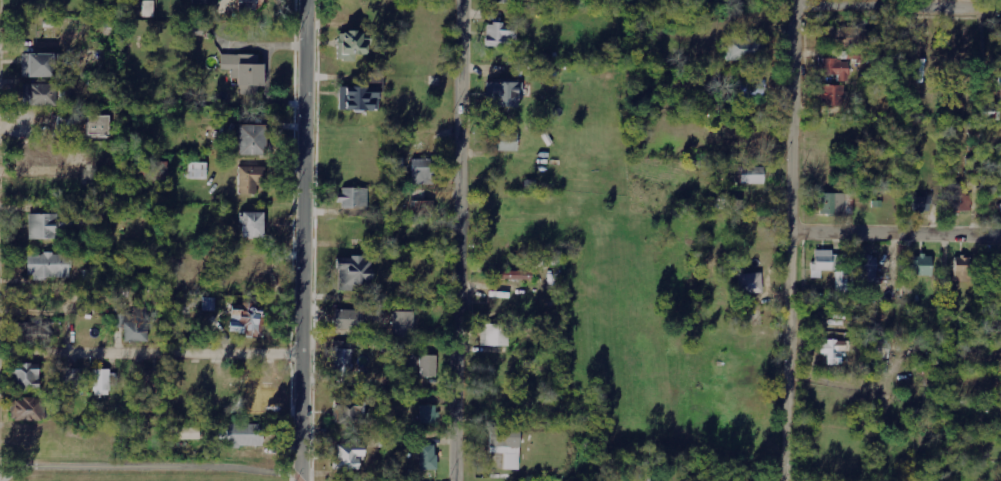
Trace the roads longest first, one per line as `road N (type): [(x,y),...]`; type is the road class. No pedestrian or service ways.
road 1 (residential): [(785,480),(794,0)]
road 2 (residential): [(300,480),(305,0)]
road 3 (residential): [(460,480),(464,0)]
road 4 (residential): [(302,351),(0,350)]
road 5 (residential): [(1000,236),(790,232)]
road 6 (residential): [(1000,5),(794,4)]

